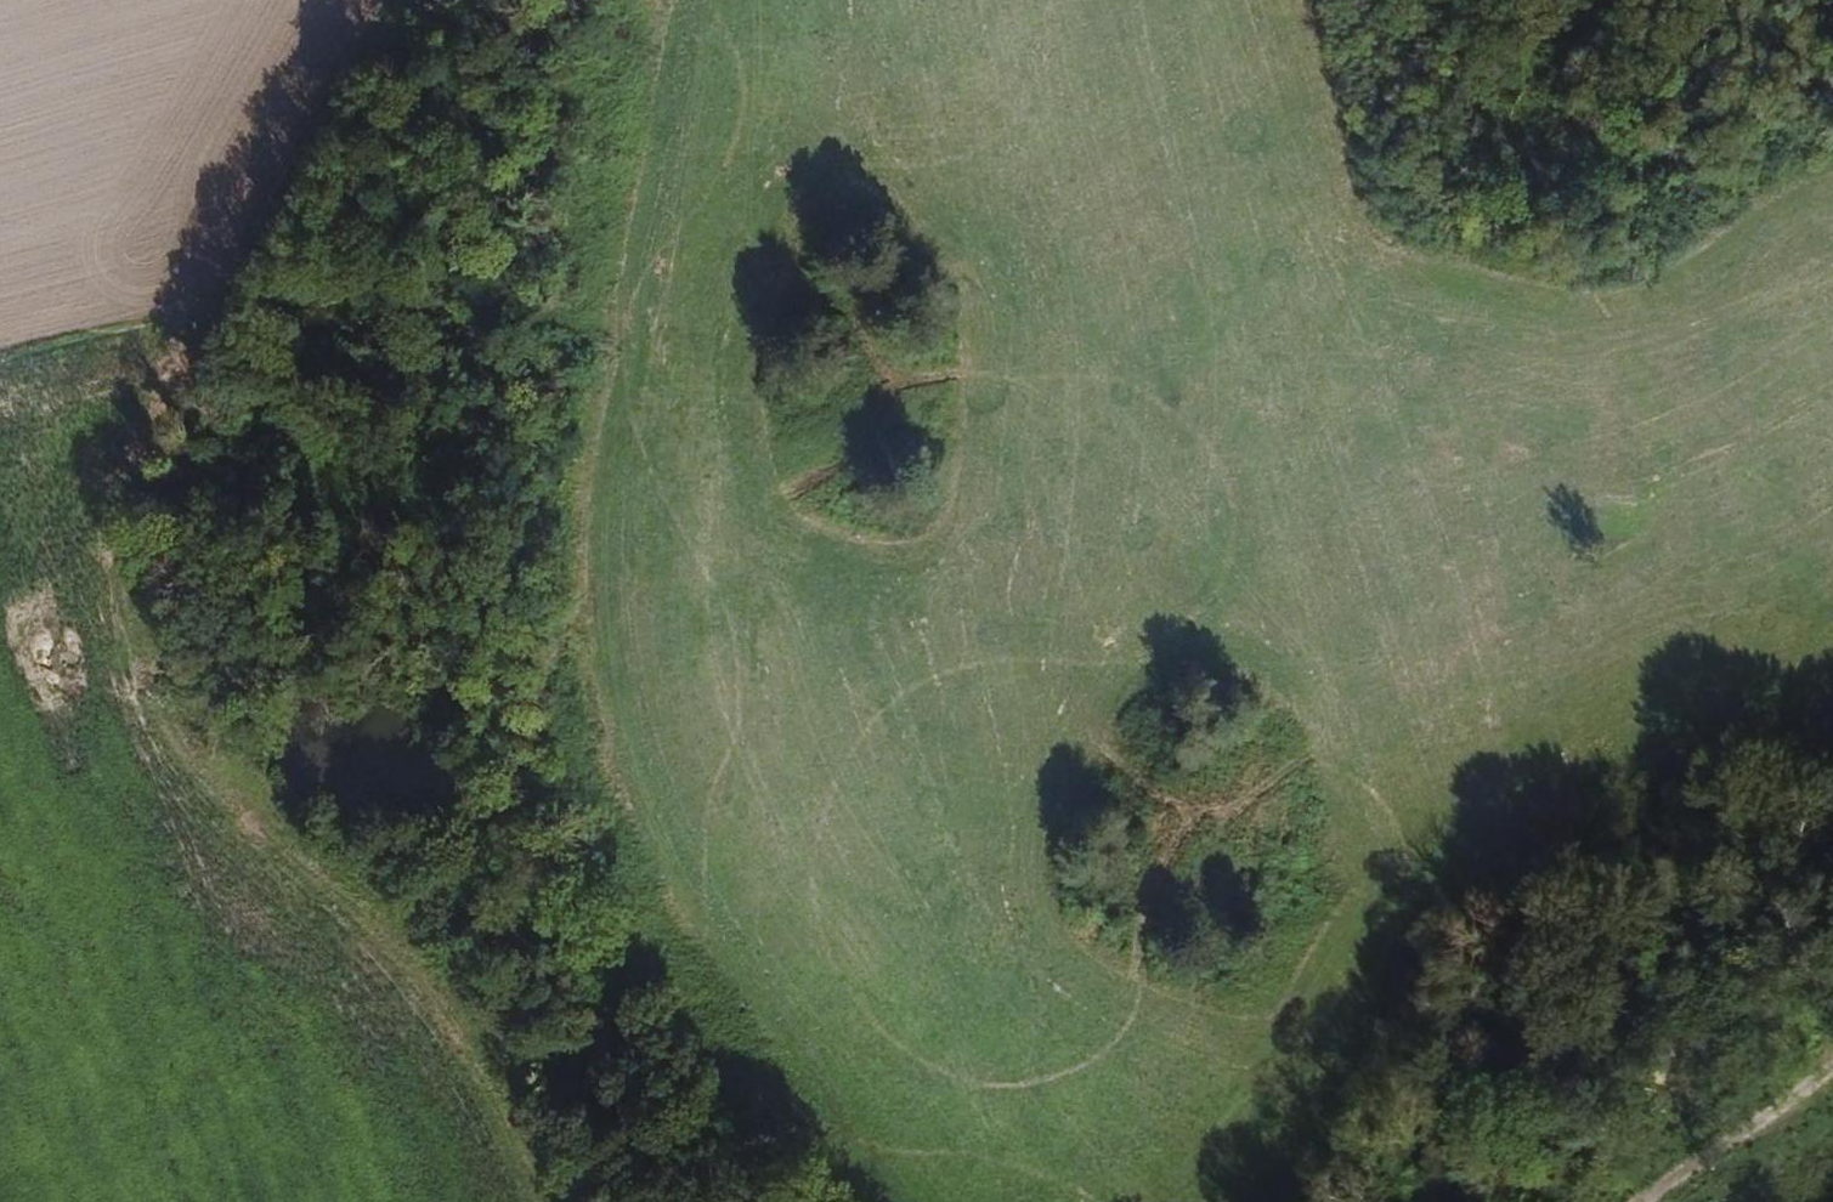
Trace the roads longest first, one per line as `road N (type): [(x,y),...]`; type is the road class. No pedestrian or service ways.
road 1 (track): [(1430,0),(1460,101),(1662,402)]

